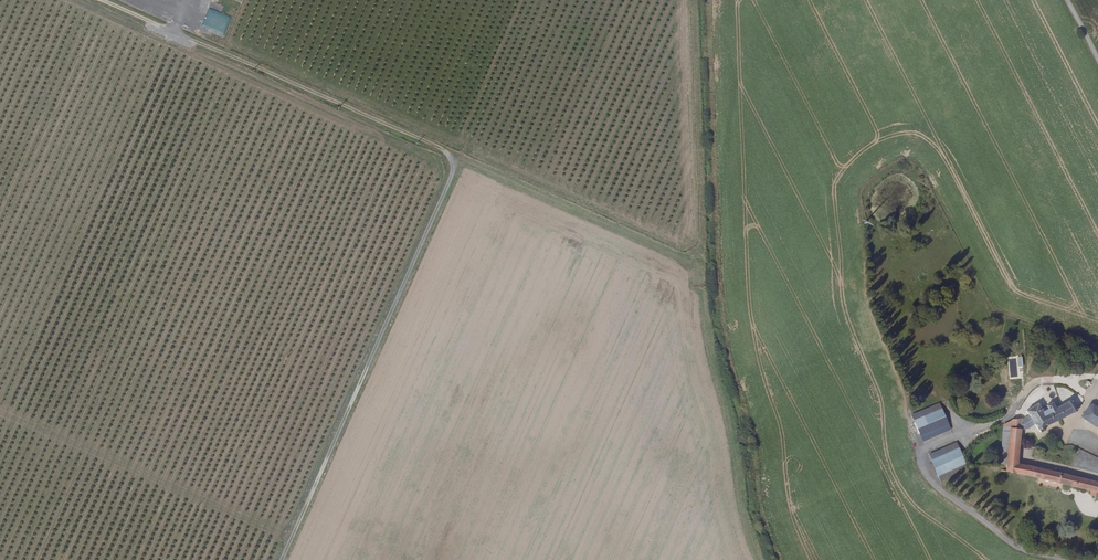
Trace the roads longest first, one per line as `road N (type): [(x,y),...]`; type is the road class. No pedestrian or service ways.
road 1 (track): [(458,163),(282,559)]
road 2 (track): [(458,163),(101,0)]
road 3 (track): [(458,163),(697,262)]

